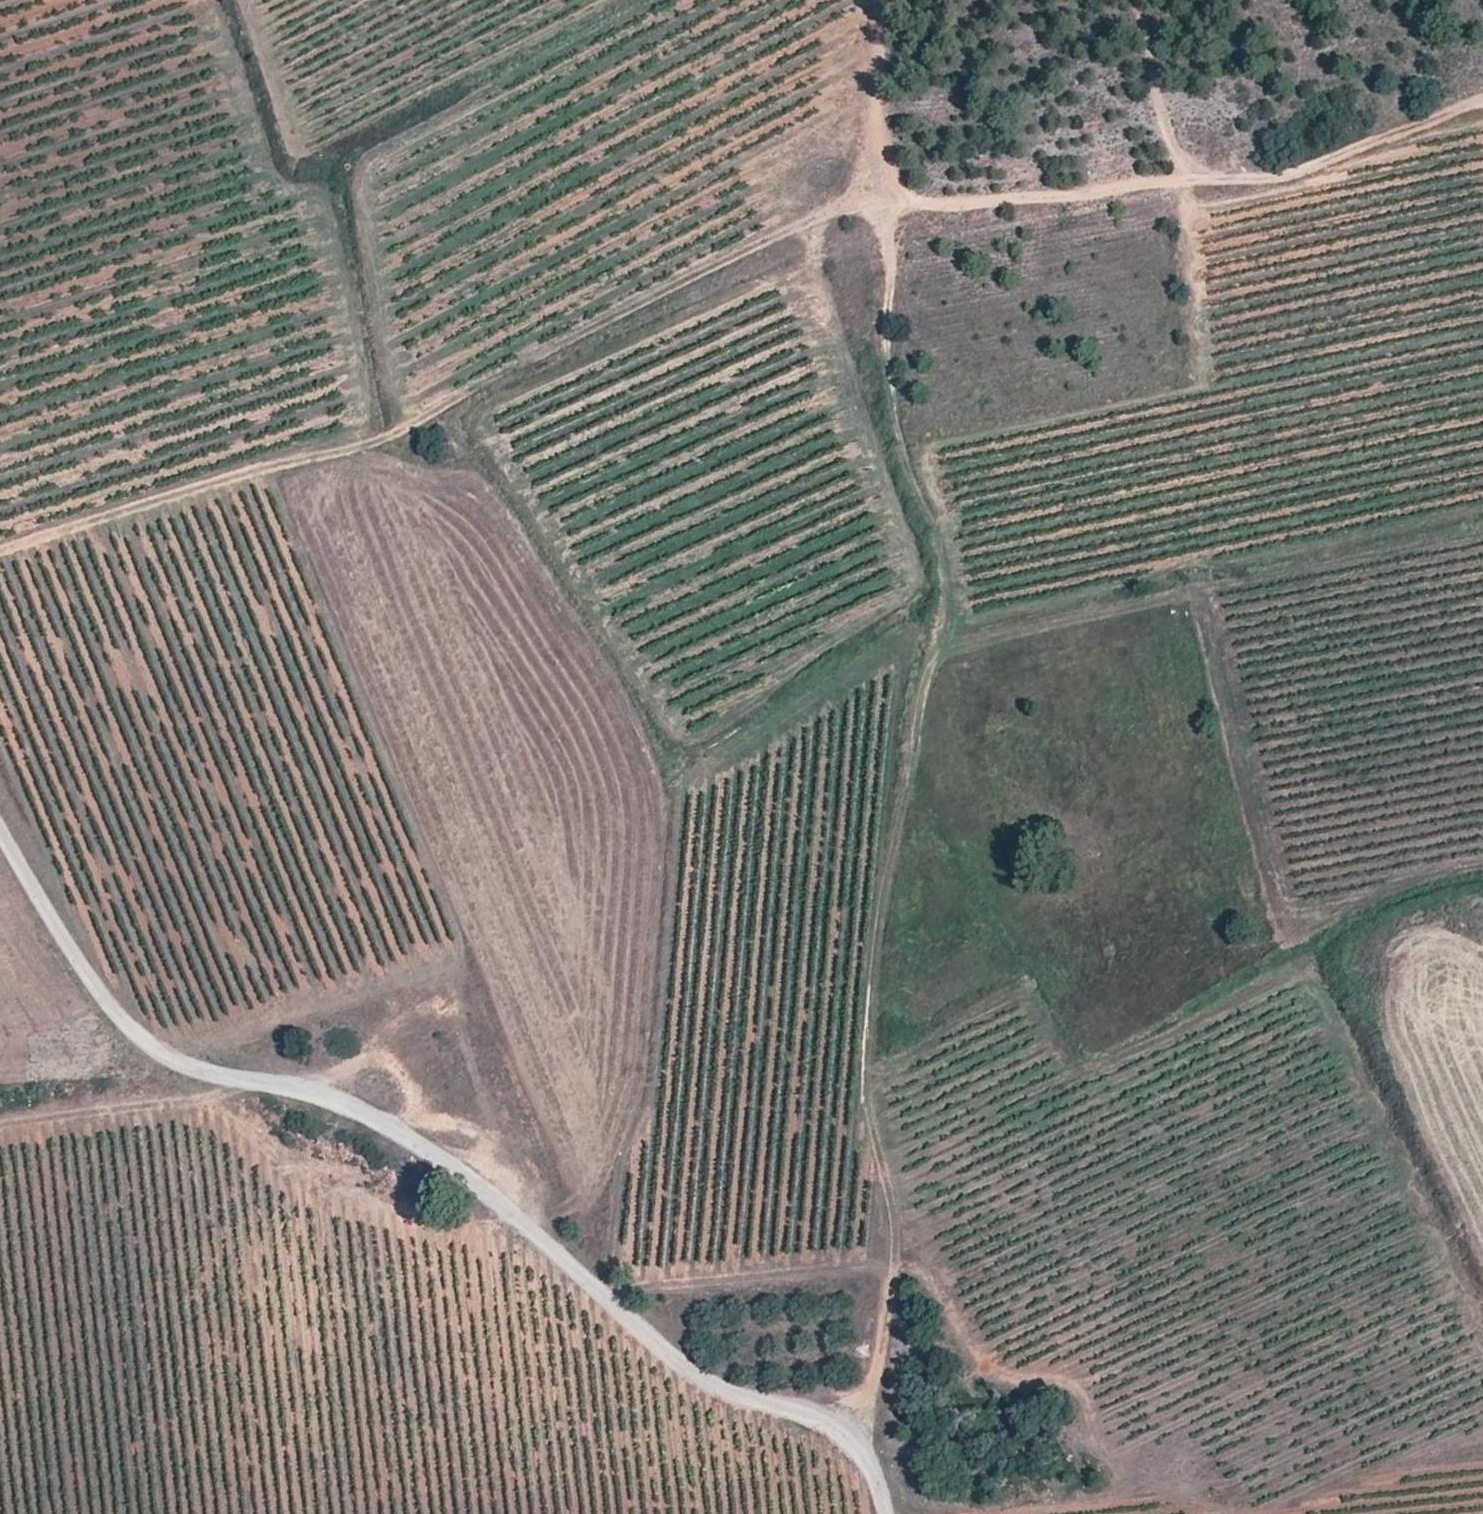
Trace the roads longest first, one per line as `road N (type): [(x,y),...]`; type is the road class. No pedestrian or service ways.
road 1 (unclassified): [(0,829),(105,1002),(149,1045),(195,1071),(303,1090),(363,1110),(611,1287),(716,1377),(829,1421),(871,1453),(888,1513)]
road 2 (track): [(888,0),(871,81),(886,171),(938,215),(1117,188),(1281,177),(1482,102)]
road 3 (track): [(1124,0),(1179,183)]

